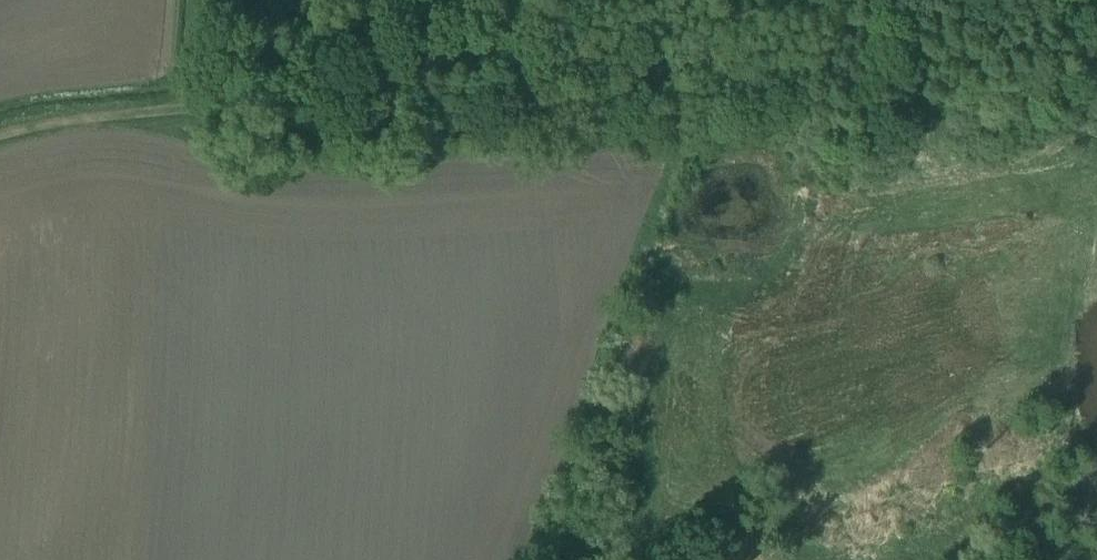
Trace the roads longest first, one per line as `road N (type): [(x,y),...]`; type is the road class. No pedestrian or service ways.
road 1 (track): [(825,0),(740,16),(637,96),(544,123),(280,134),(200,111)]
road 2 (track): [(200,111),(75,117),(0,135)]
road 3 (track): [(1096,207),(1055,376)]

